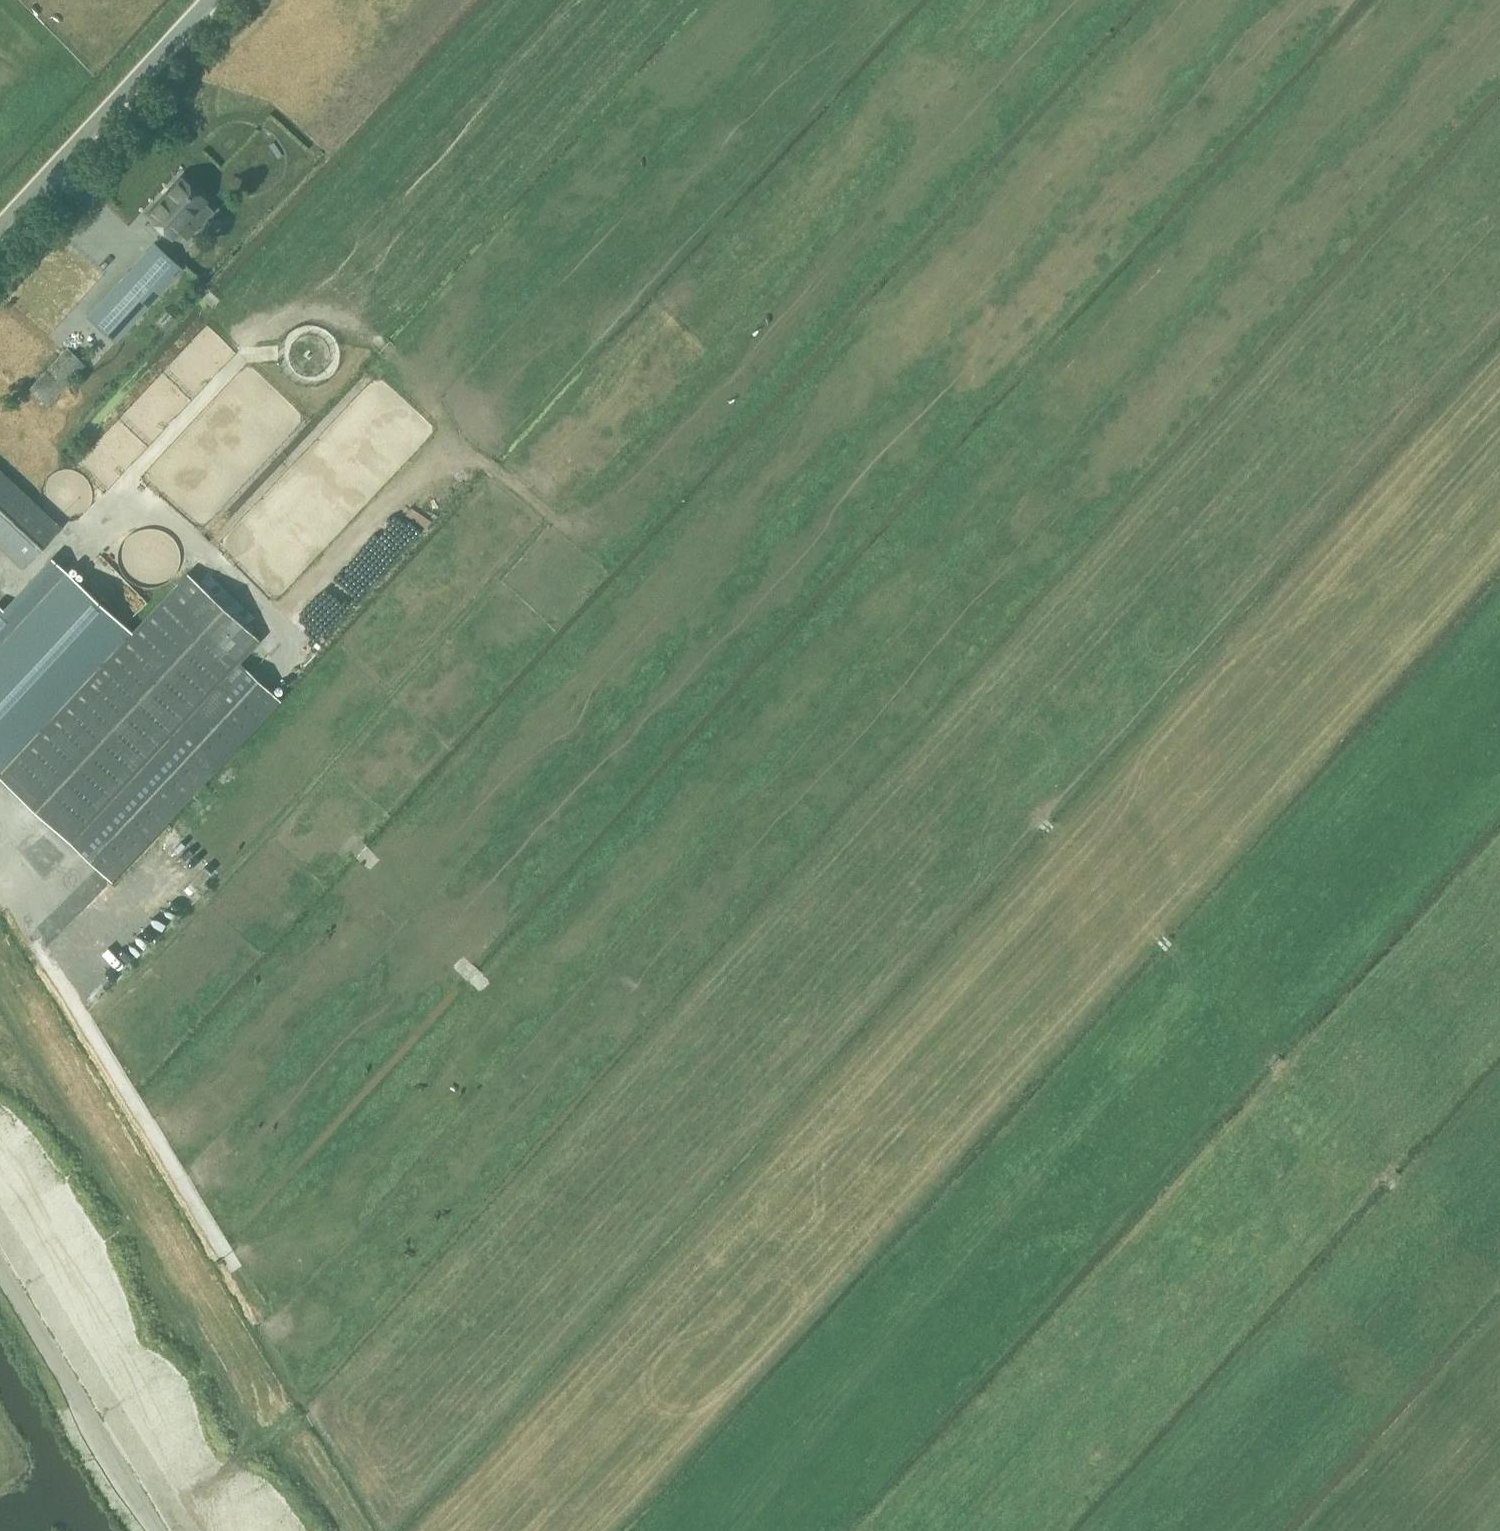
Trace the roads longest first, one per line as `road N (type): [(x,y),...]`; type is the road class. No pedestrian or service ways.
road 1 (track): [(35,937),(236,1265)]
road 2 (unclassified): [(156,1530),(0,1272)]
road 3 (unclassified): [(0,220),(204,0)]

